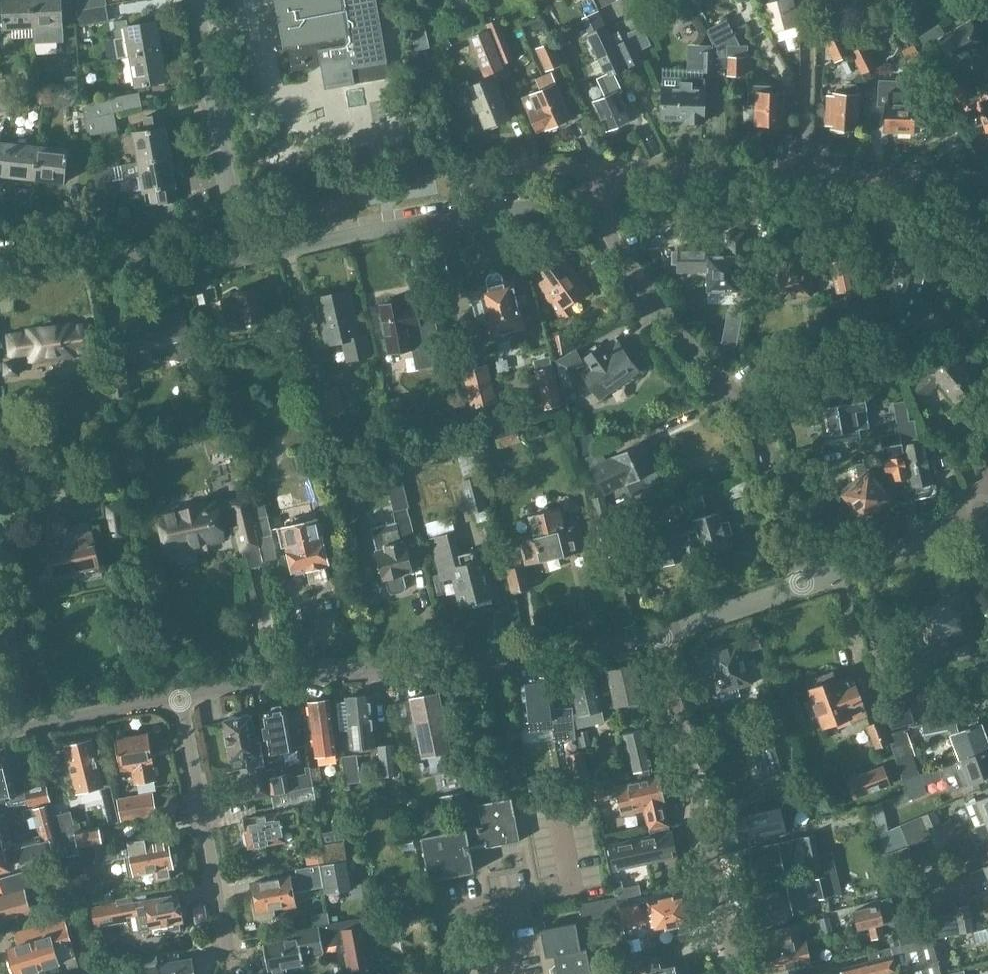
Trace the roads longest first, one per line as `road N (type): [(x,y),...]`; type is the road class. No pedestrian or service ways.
road 1 (residential): [(186,697),(658,638)]
road 2 (residential): [(801,586),(749,414),(600,220),(580,175)]
road 3 (residential): [(987,182),(580,175)]
road 4 (residential): [(240,252),(580,175)]
road 5 (residential): [(658,638),(743,973)]
road 6 (residential): [(231,958),(186,697)]
road 7 (residential): [(240,252),(196,0)]
road 8 (residential): [(801,586),(943,530),(977,502)]
road 9 (residential): [(0,738),(186,697)]
road 10 (residential): [(658,638),(801,586)]
road 11 (residential): [(138,263),(0,253)]

